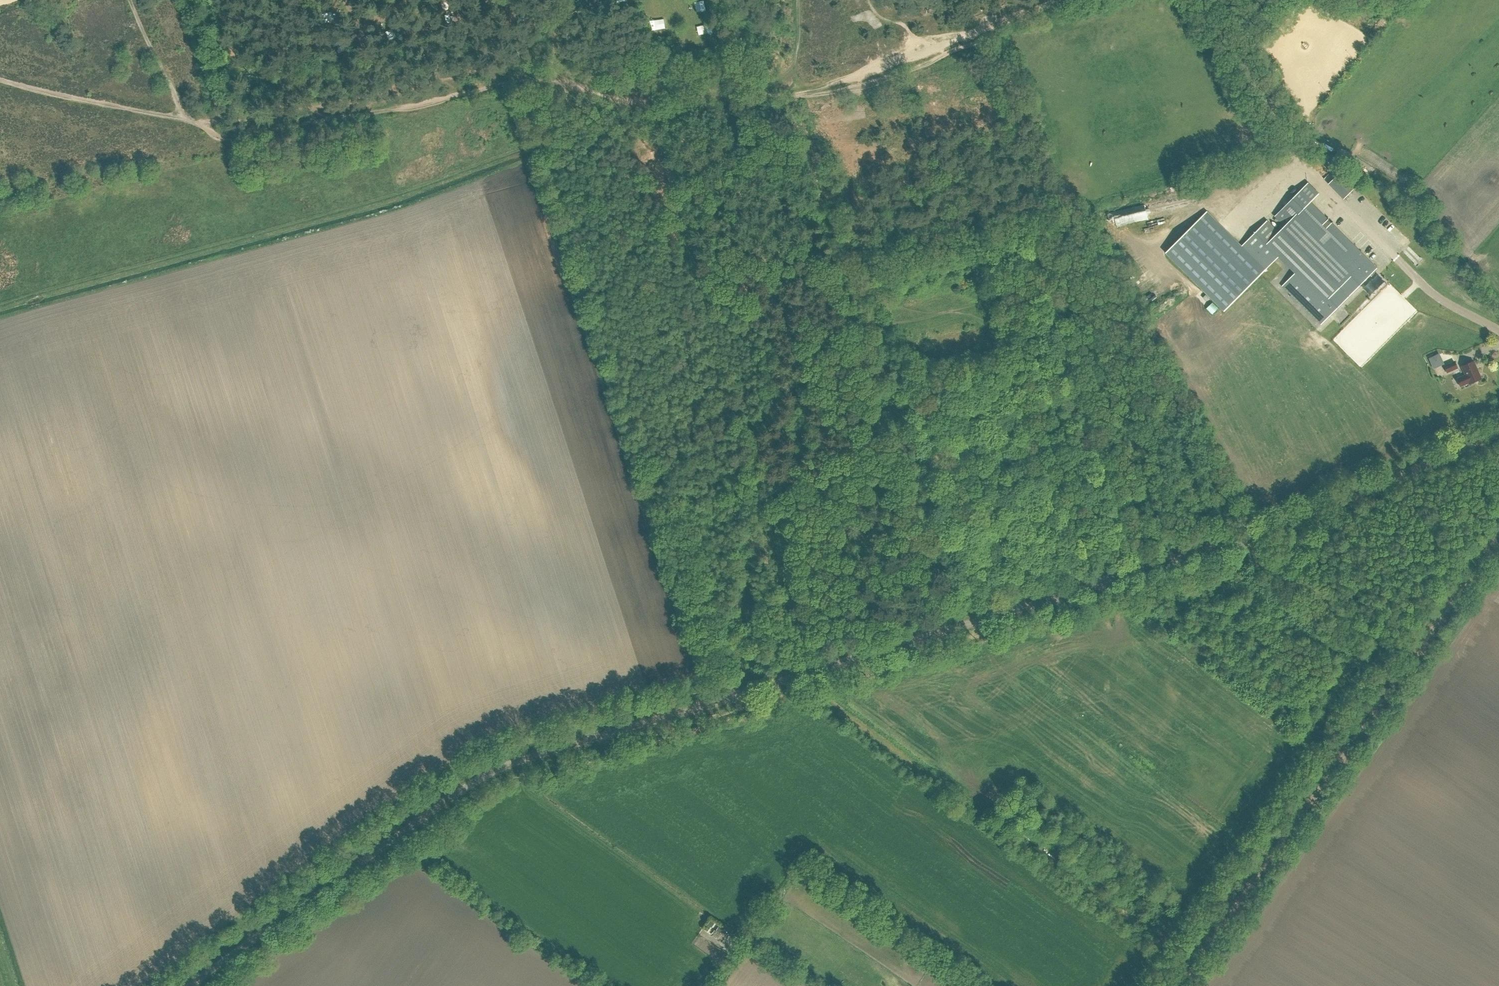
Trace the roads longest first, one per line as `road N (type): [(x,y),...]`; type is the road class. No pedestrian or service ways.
road 1 (unclassified): [(188,985),(484,775),(1110,581)]
road 2 (track): [(1498,530),(1176,985)]
road 3 (unclassified): [(1110,581),(1269,531),(1498,431)]
road 4 (unclassified): [(1110,581),(1027,319)]
road 5 (track): [(1293,162),(1185,0)]

